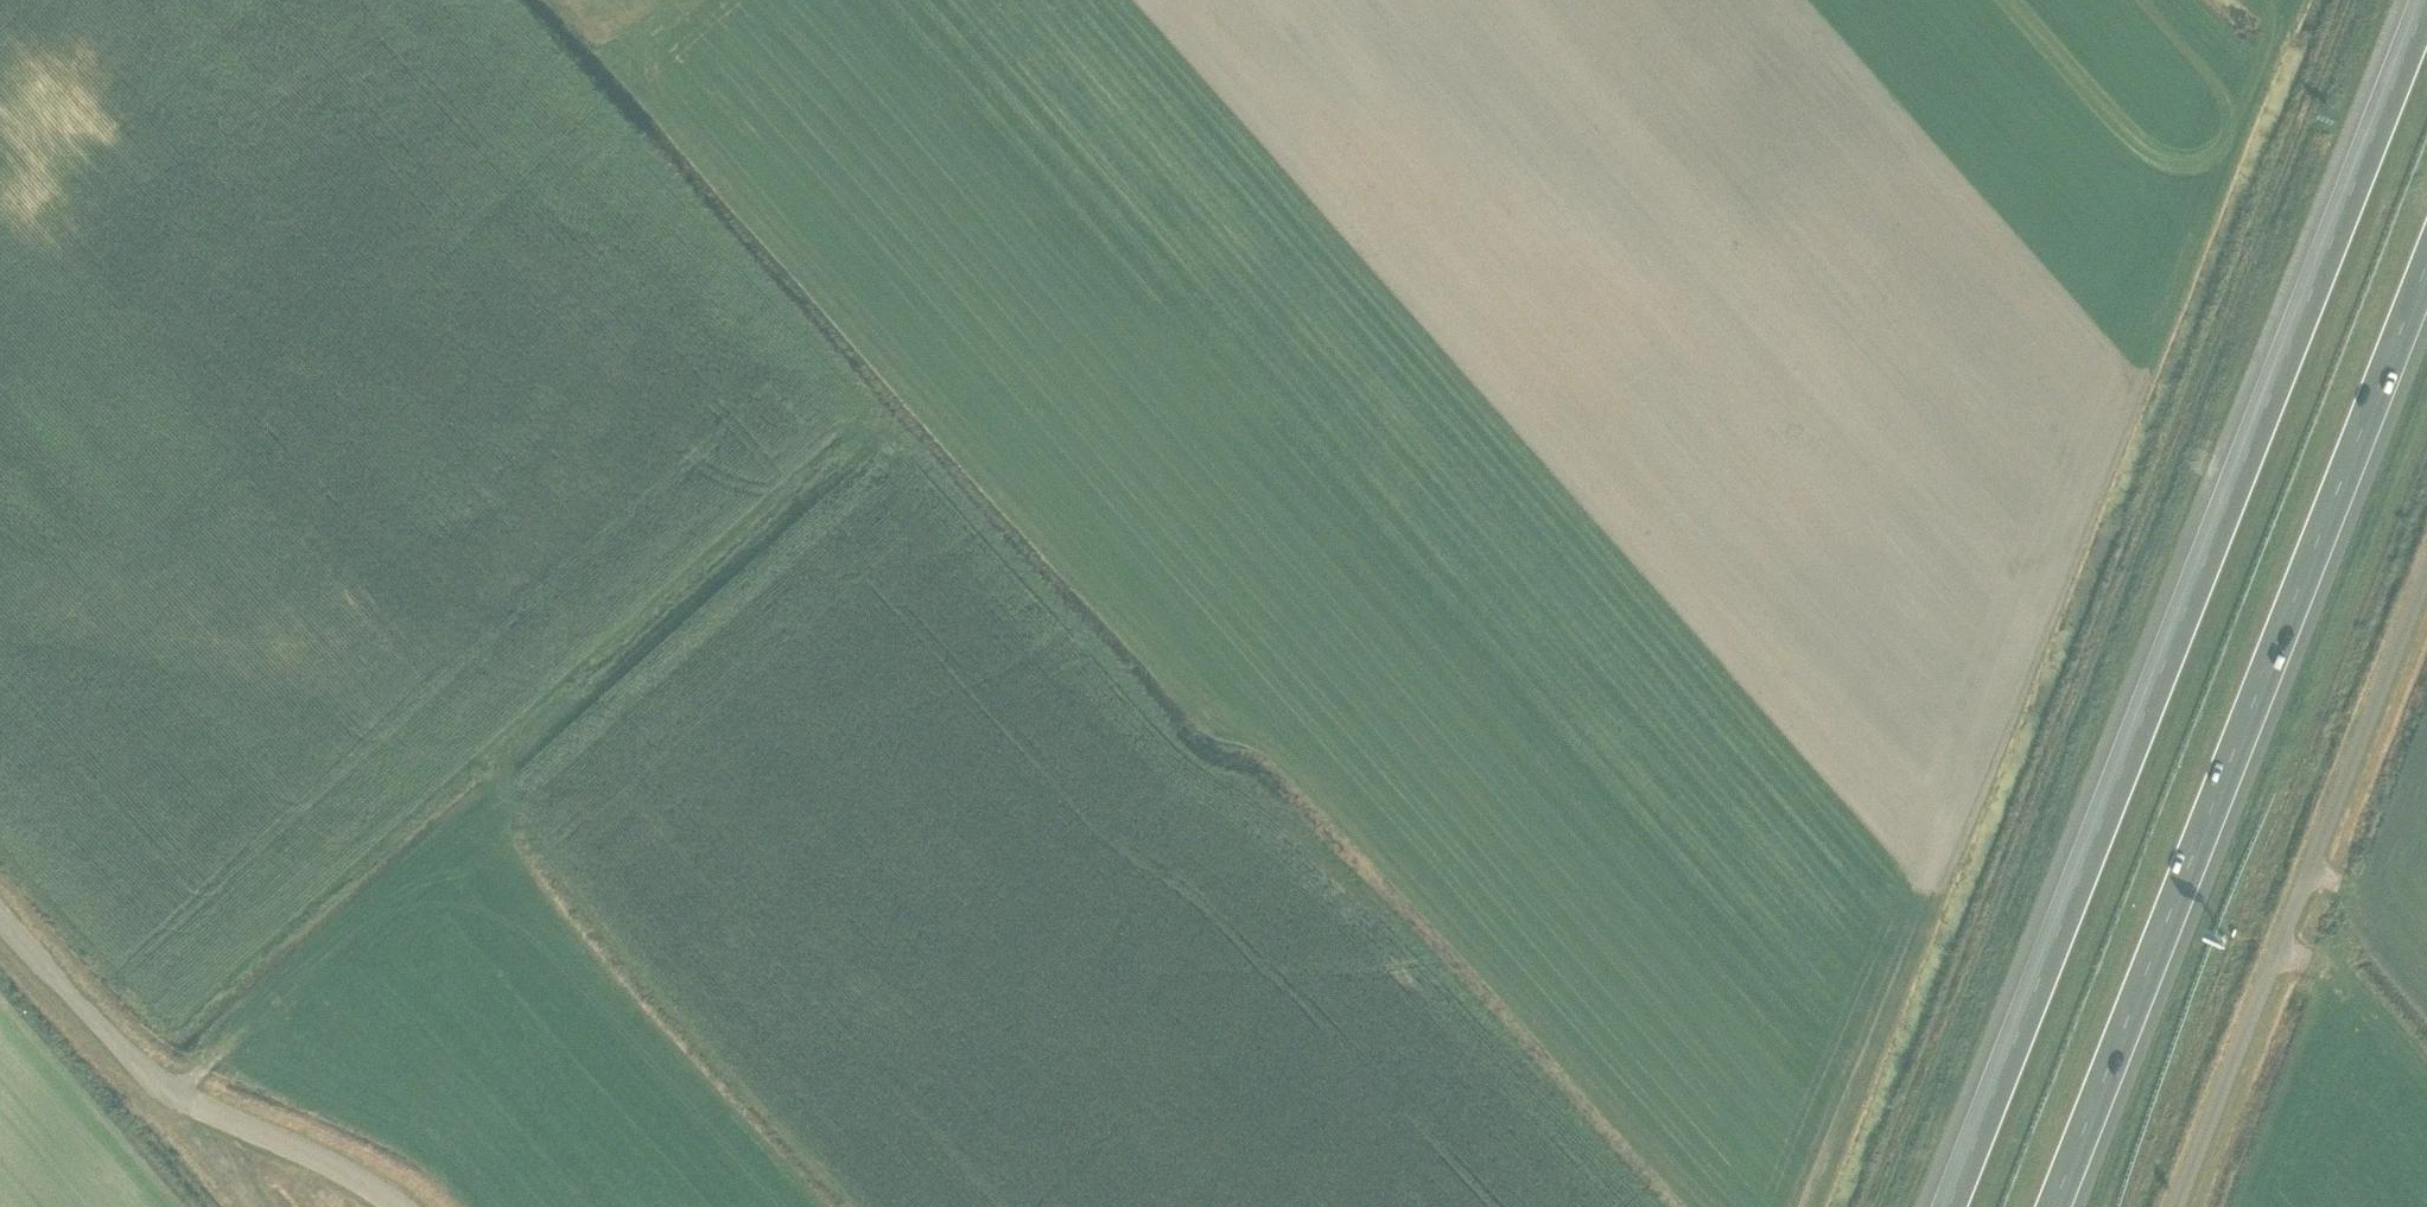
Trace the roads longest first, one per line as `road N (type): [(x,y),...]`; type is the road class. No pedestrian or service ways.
road 1 (motorway): [(2421,0),(1944,1206)]
road 2 (motorway): [(2059,1206),(2426,279)]
road 3 (unclassified): [(2175,1206),(2426,571)]
road 4 (unclassified): [(402,1206),(359,1177),(162,1082),(0,915)]

